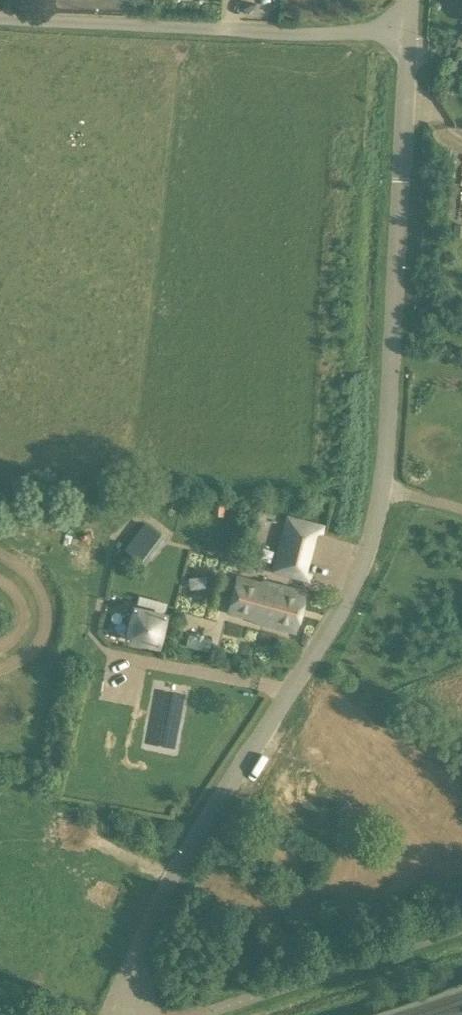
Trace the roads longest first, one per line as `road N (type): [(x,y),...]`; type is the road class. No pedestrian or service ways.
road 1 (unclassified): [(131,1014),(127,973),(150,912),(340,608),(375,527),(408,33)]
road 2 (motorway): [(461,802),(0,960)]
road 3 (motorway): [(4,1014),(461,863)]
road 4 (unclassified): [(408,33),(0,18)]

